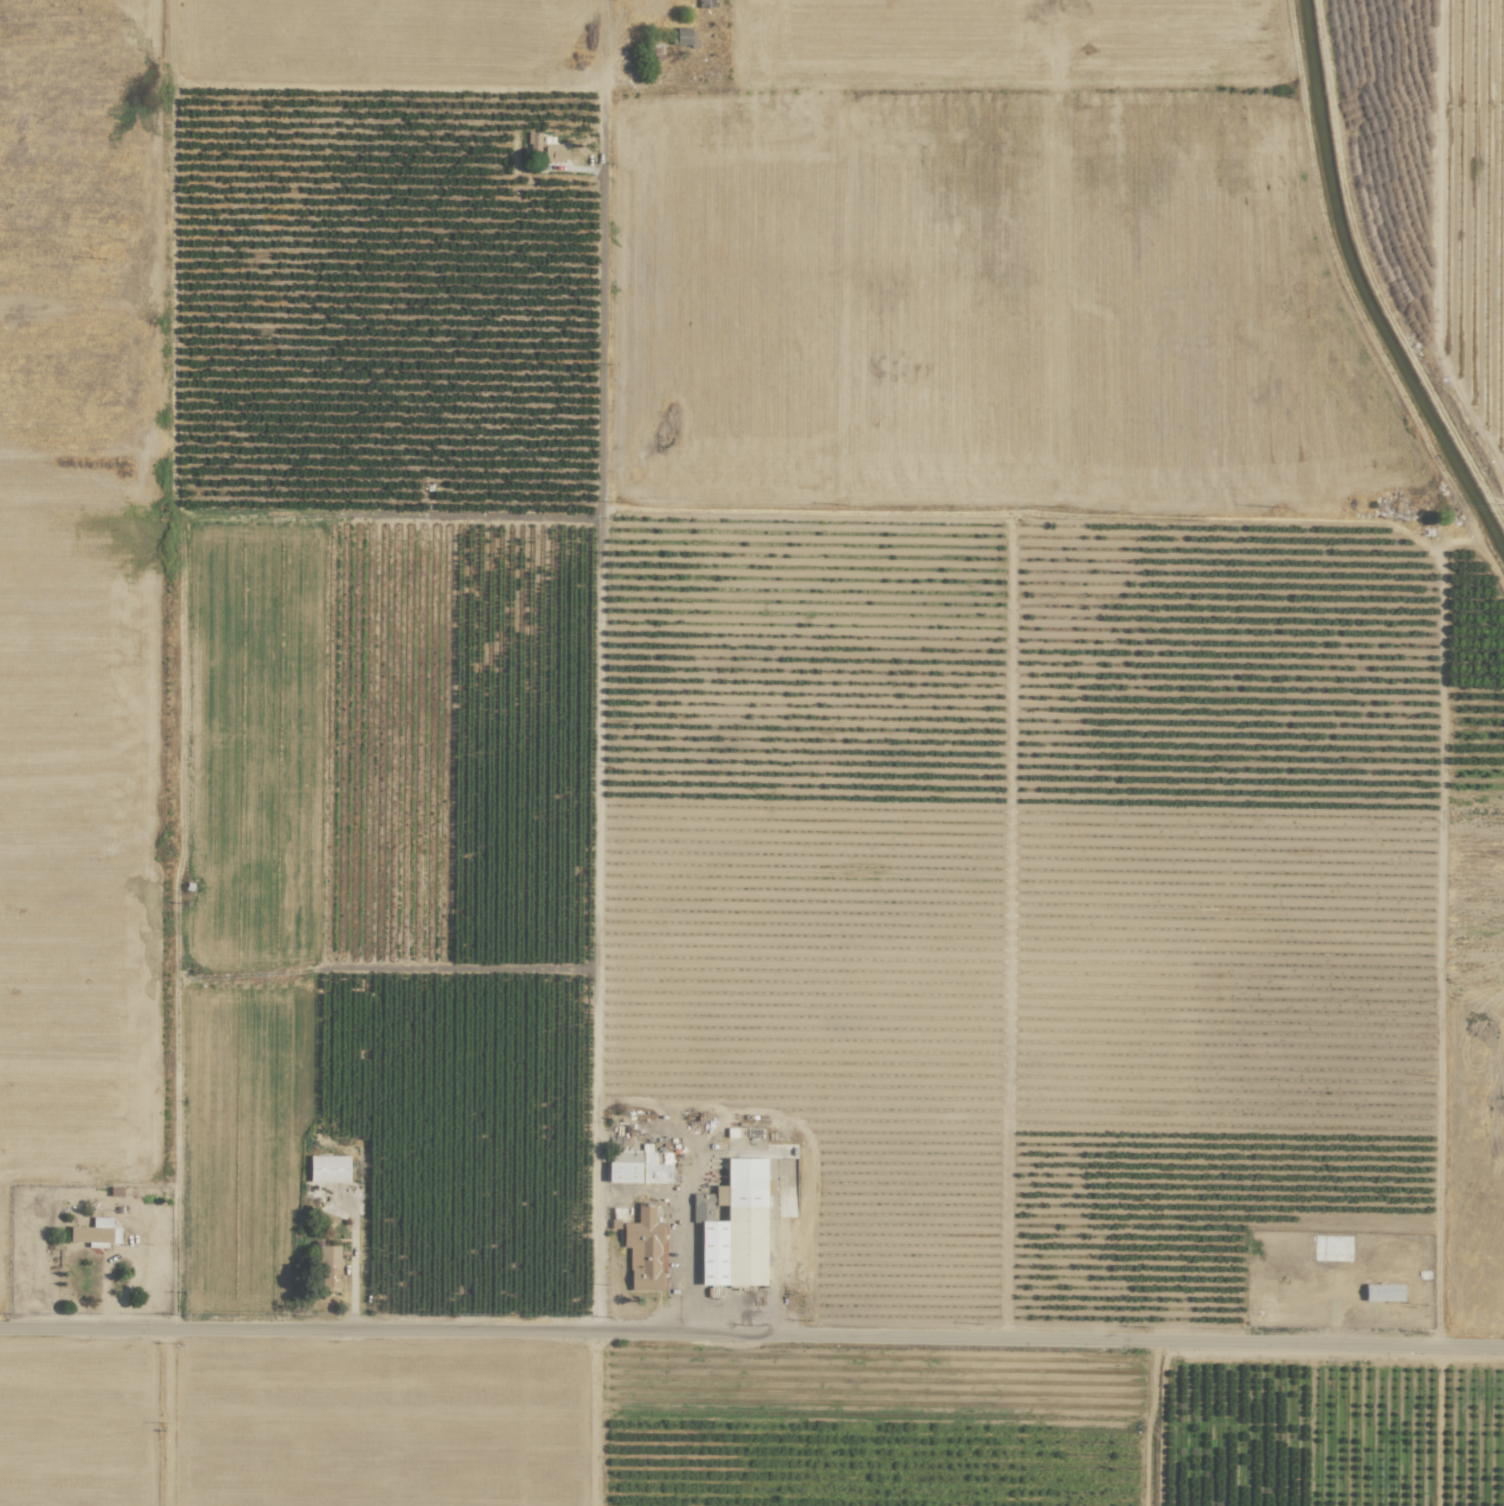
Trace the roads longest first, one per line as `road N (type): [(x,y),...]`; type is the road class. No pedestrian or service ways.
road 1 (residential): [(0,1344),(1503,1354)]
road 2 (residential): [(602,99),(599,1347)]

